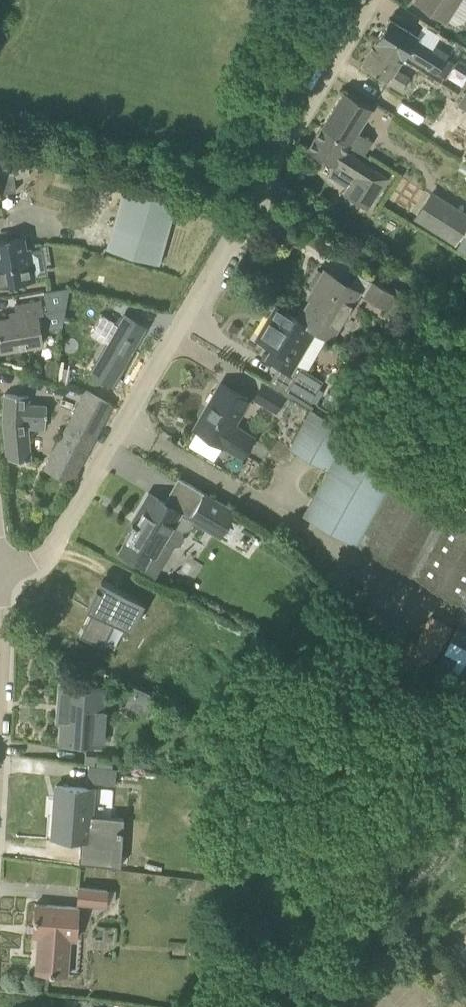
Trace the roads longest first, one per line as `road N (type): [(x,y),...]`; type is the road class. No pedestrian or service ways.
road 1 (residential): [(0,578),(46,558),(375,0)]

